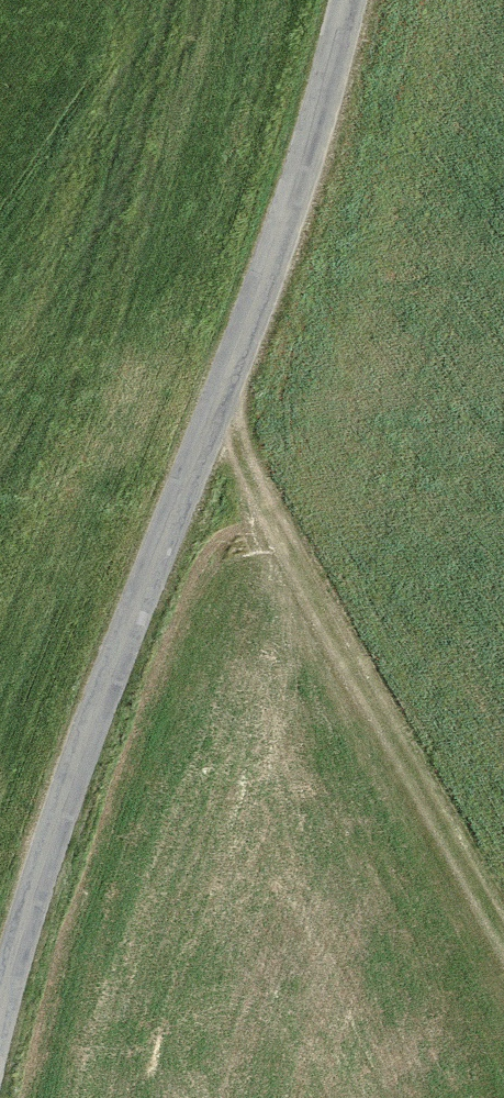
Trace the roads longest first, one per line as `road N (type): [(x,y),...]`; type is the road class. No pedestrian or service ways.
road 1 (tertiary): [(347,0),(285,217),(59,814),(0,1013)]
road 2 (track): [(225,382),(269,507),(503,935)]

